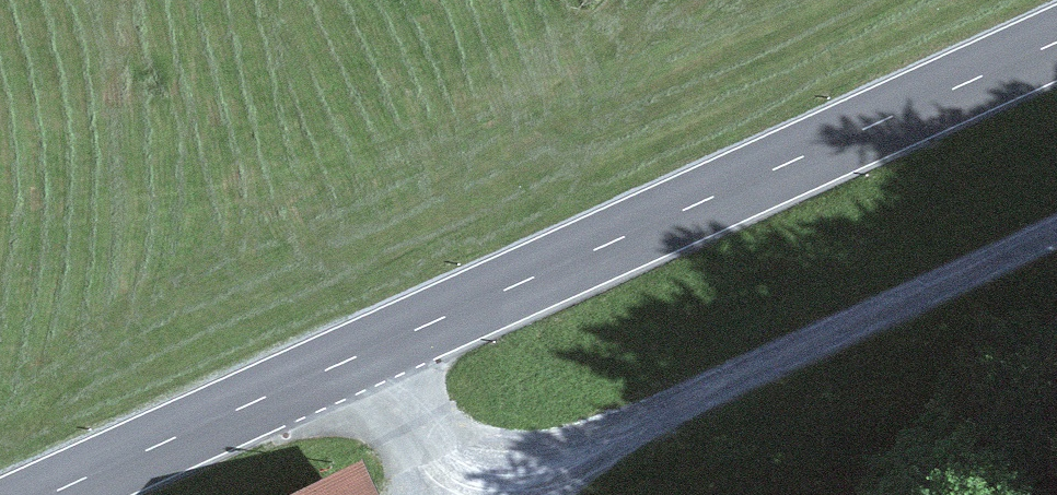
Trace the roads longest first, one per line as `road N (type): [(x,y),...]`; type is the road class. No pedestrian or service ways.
road 1 (secondary): [(1056,43),(53,494)]
road 2 (track): [(1056,245),(528,479),(467,470),(441,451),(365,353)]

